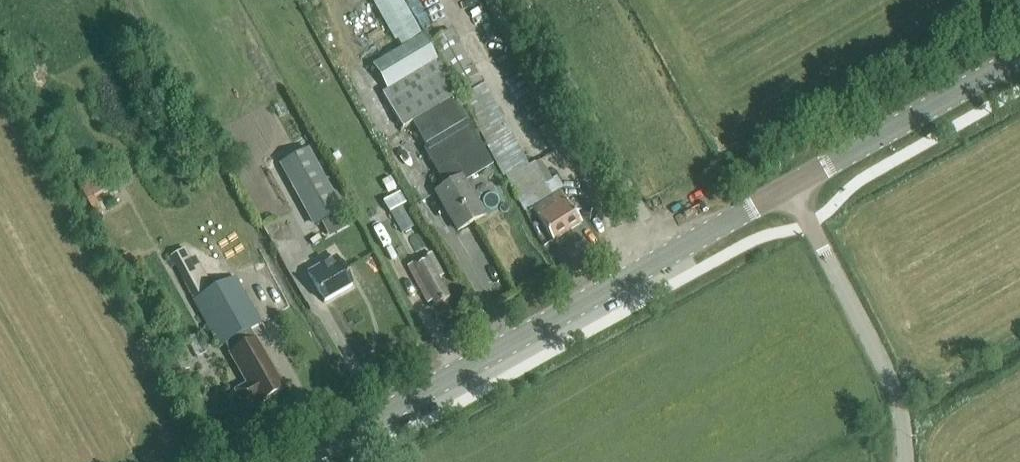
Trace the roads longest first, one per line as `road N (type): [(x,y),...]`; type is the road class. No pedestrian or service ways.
road 1 (secondary): [(302,461),(792,189)]
road 2 (unclassified): [(905,461),(886,369),(792,189)]
road 3 (secondary): [(792,189),(1019,61)]

